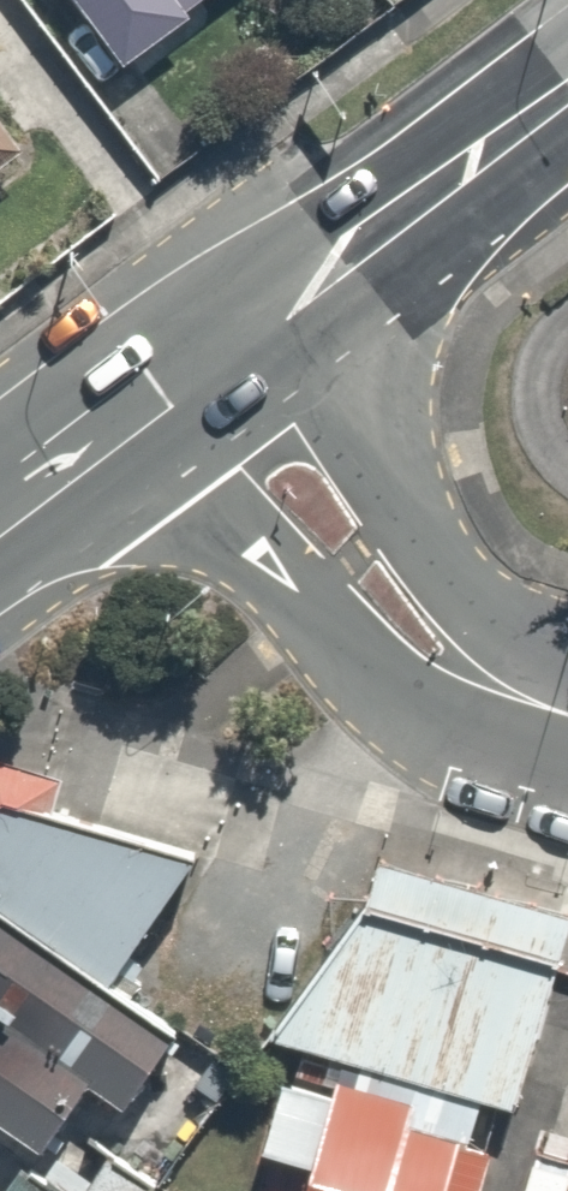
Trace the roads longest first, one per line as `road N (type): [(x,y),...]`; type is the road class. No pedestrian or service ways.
road 1 (residential): [(556,713),(416,702),(350,656),(302,598),(191,500),(122,422)]
road 2 (residential): [(278,306),(368,433),(414,520),(556,713)]
road 3 (secondary): [(567,94),(278,306)]
road 4 (secondary): [(278,306),(122,422)]
road 5 (secondary): [(122,422),(0,511)]

